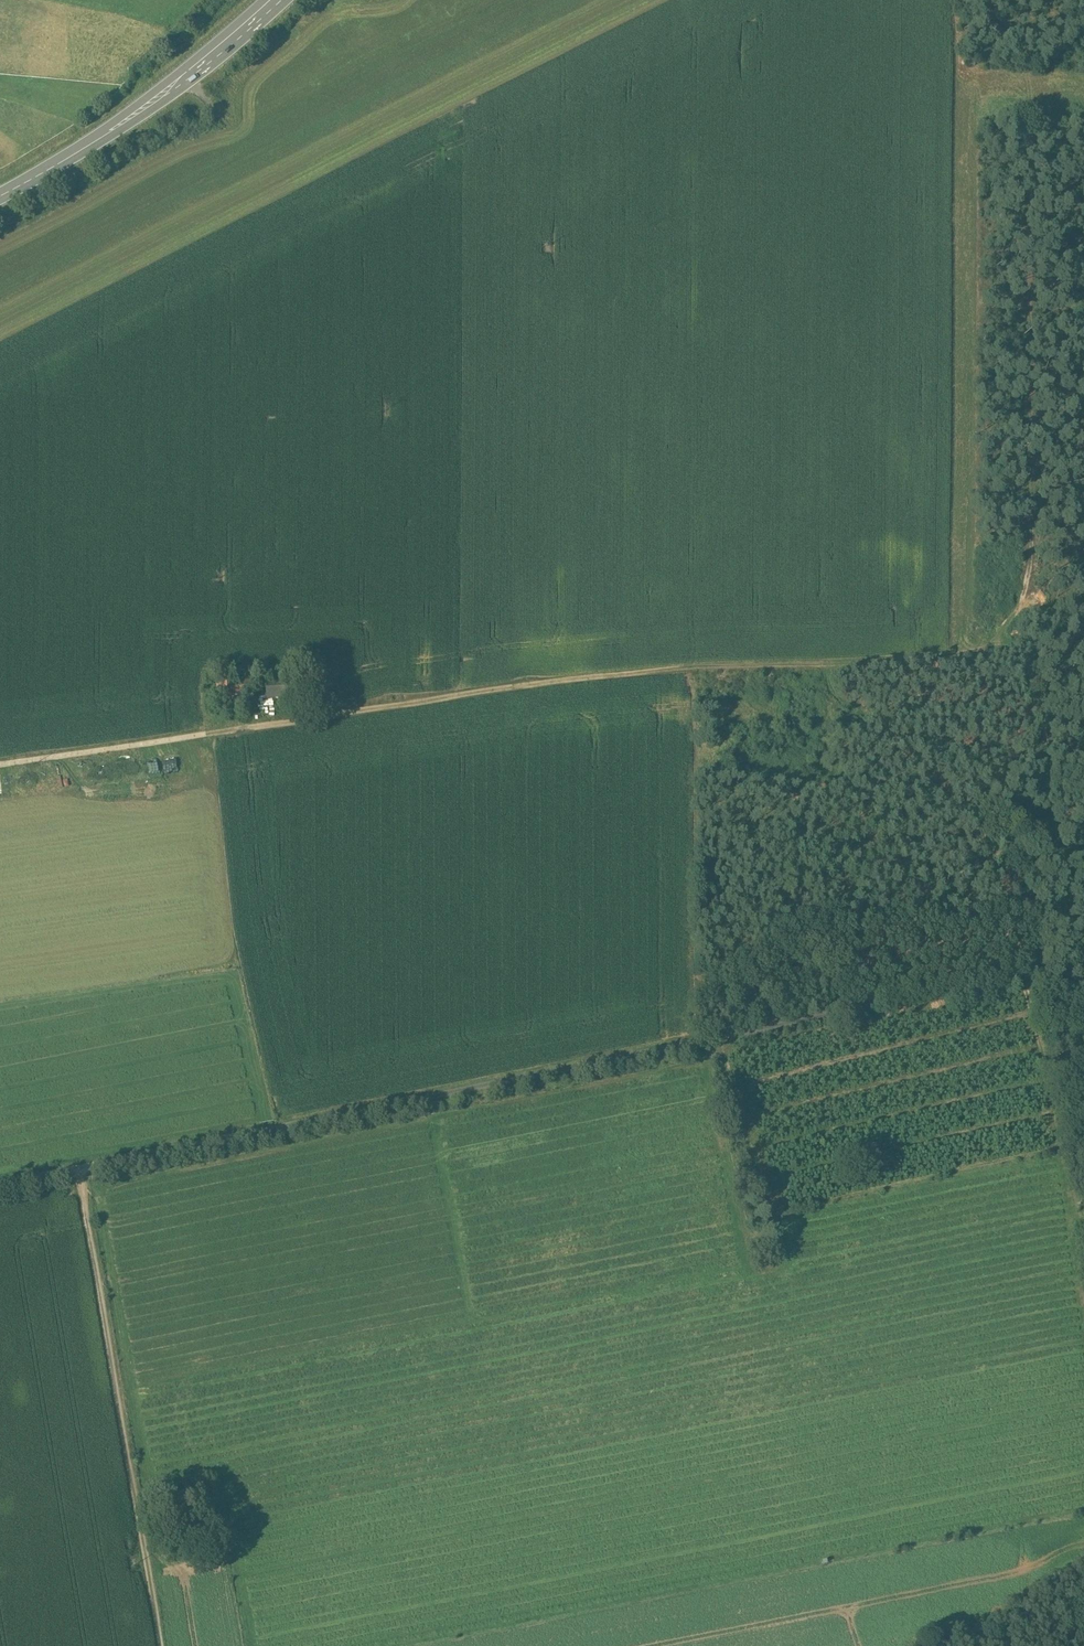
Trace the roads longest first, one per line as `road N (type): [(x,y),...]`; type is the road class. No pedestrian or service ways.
road 1 (unclassified): [(1083,962),(0,1183)]
road 2 (track): [(414,701),(680,668),(1011,658),(1041,652),(1083,625)]
road 3 (track): [(78,1167),(161,1645)]
road 4 (secondary): [(276,0),(177,84),(0,196)]

